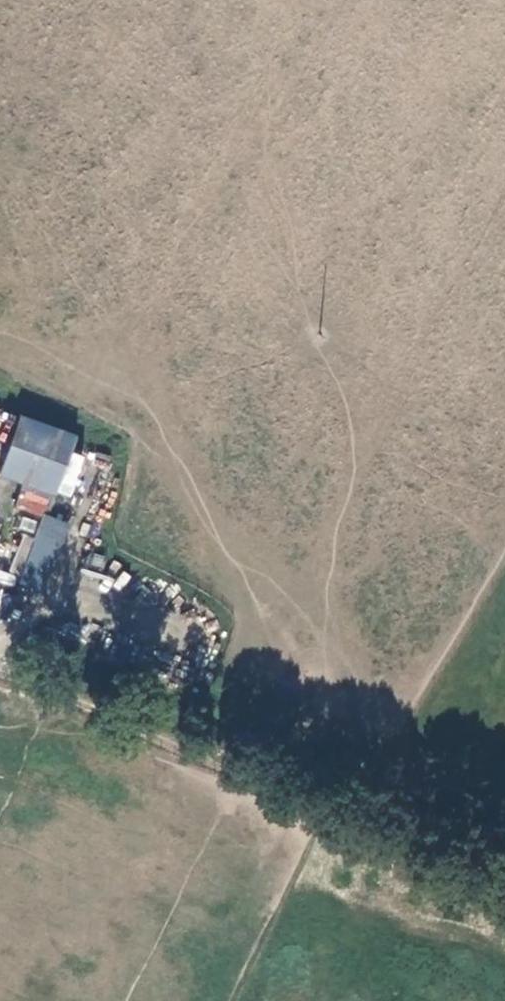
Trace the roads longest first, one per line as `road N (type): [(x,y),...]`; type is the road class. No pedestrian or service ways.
road 1 (track): [(504,843),(84,653),(0,651)]

